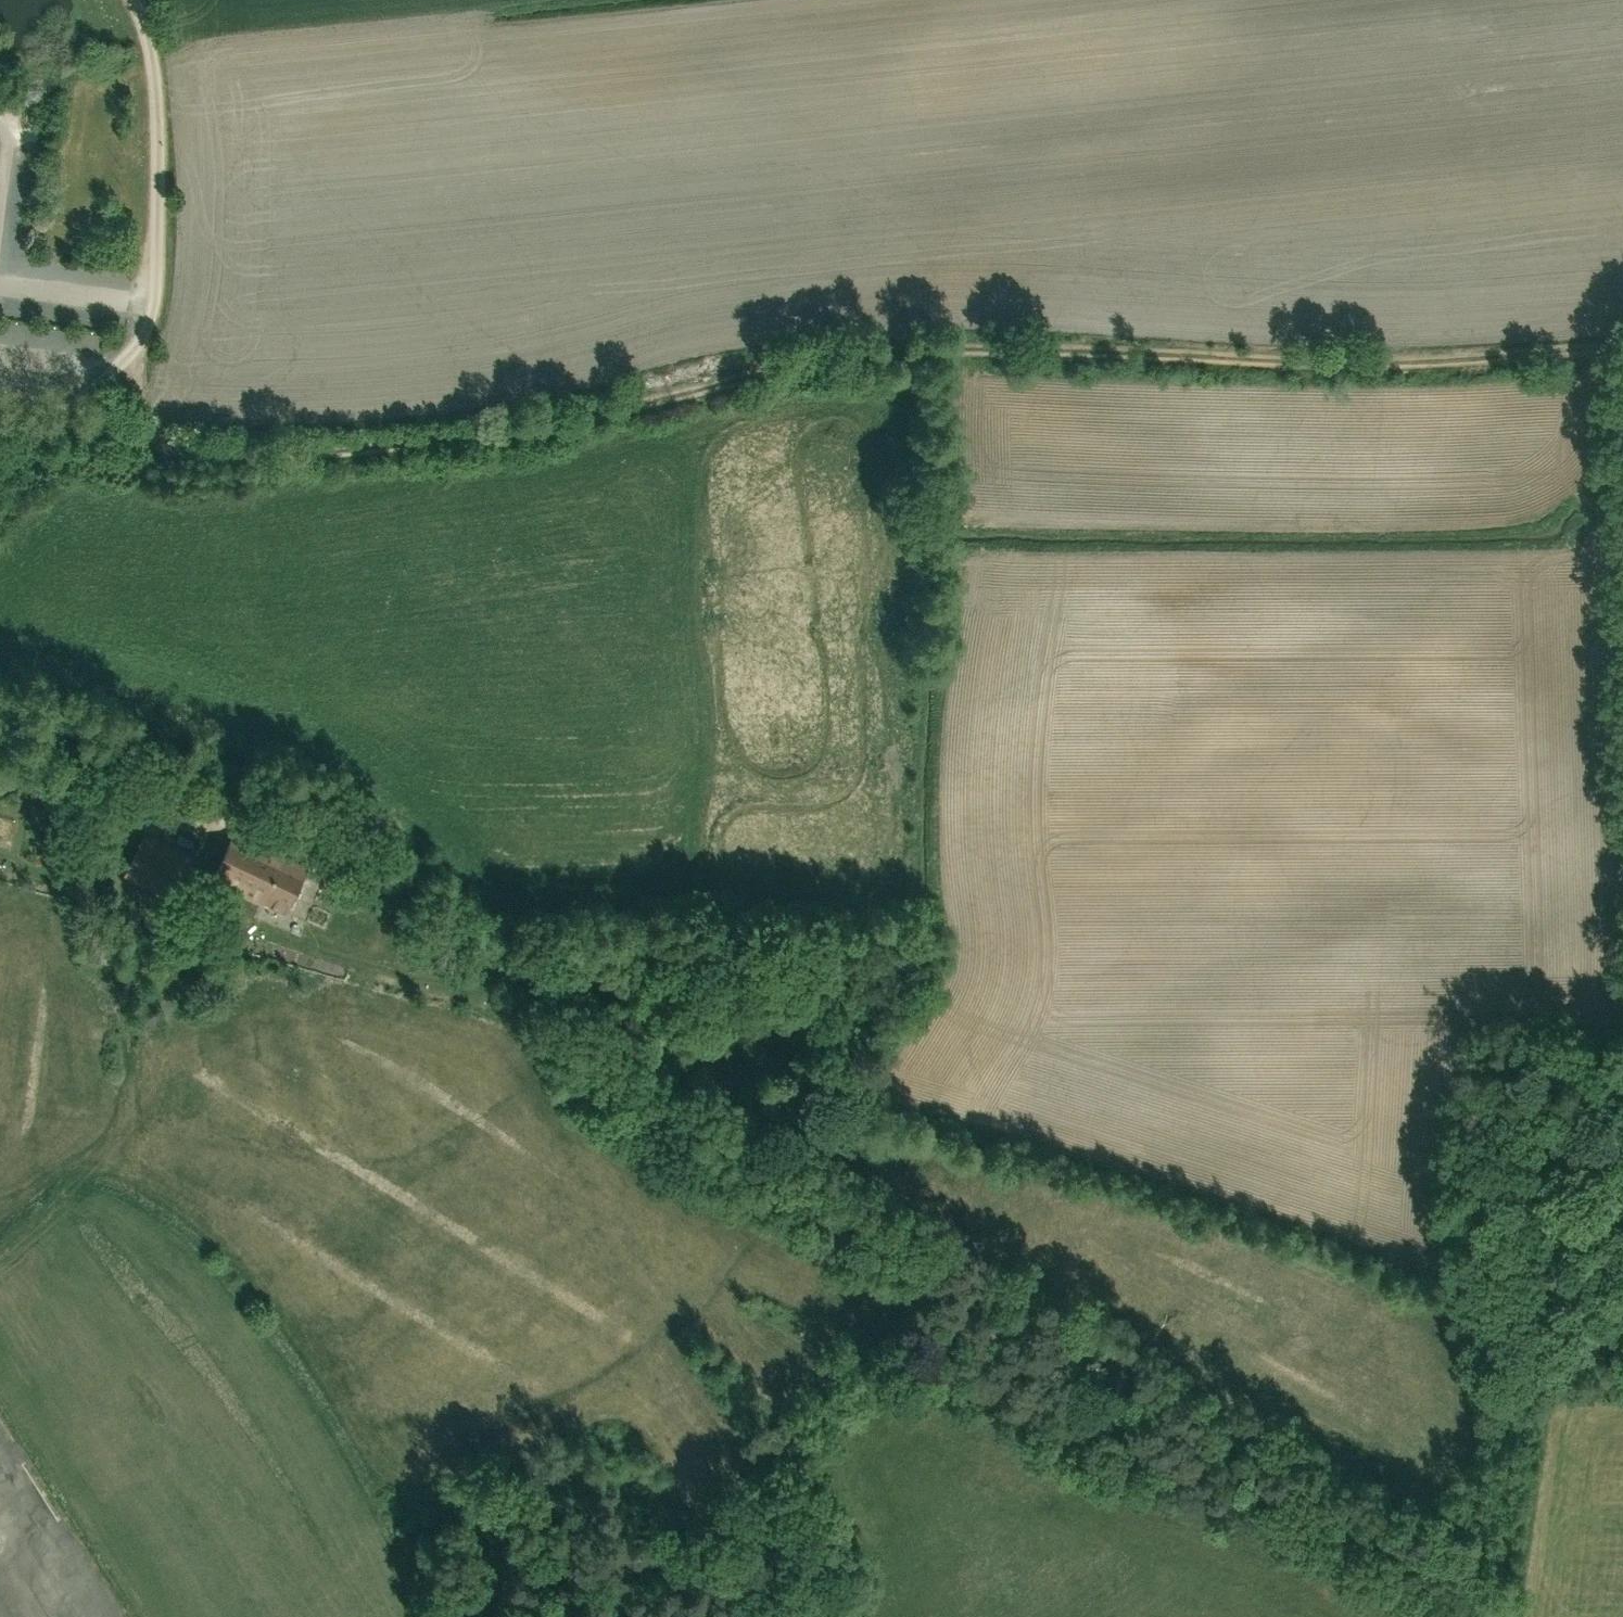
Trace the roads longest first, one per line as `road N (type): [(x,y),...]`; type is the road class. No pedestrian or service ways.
road 1 (residential): [(112,373),(148,333),(157,282),(156,65),(134,0)]
road 2 (track): [(0,471),(112,373)]

